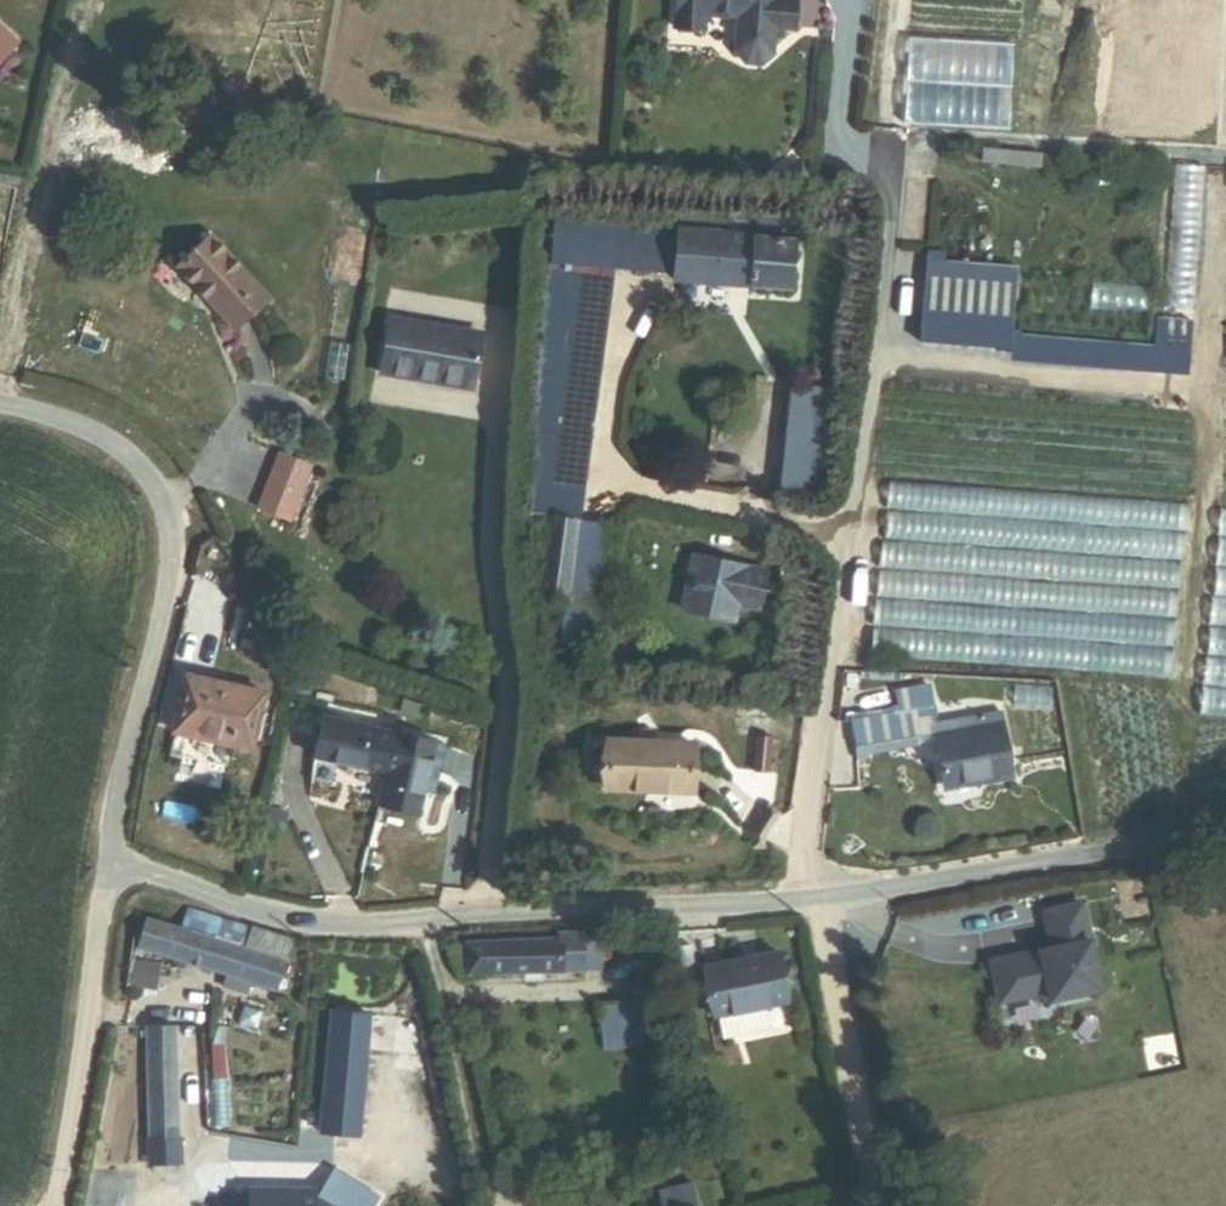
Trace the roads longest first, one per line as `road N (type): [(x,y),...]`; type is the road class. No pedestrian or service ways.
road 1 (residential): [(807,897),(896,162)]
road 2 (unclassified): [(807,897),(340,925),(282,920),(106,867)]
road 3 (residential): [(106,867),(119,741),(175,548),(173,506),(148,470),(96,437),(0,409)]
road 4 (unclassified): [(1225,826),(913,886),(807,897)]
road 5 (residential): [(51,1205),(106,867)]

